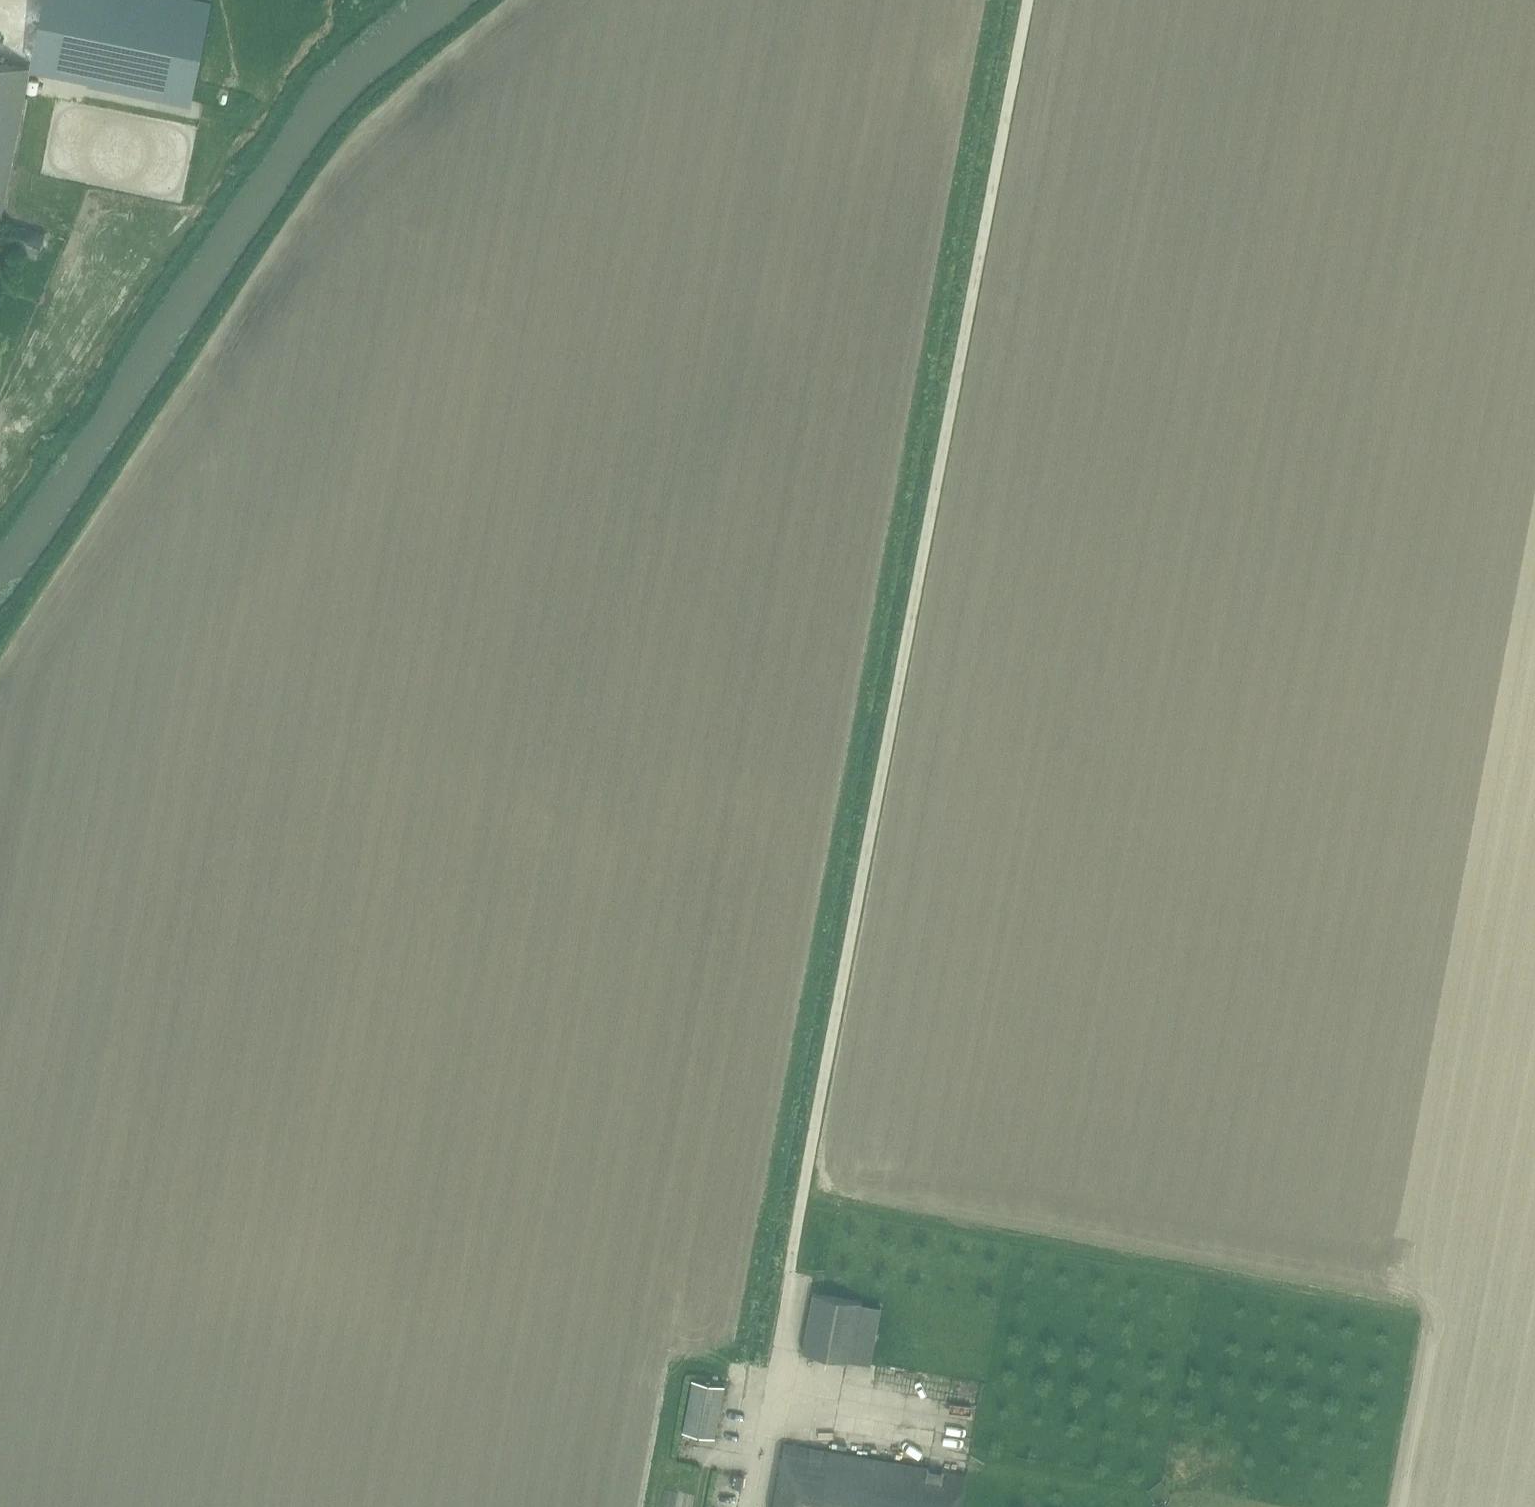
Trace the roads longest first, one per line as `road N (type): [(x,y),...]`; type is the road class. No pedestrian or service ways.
road 1 (track): [(0,666),(362,115),(509,0)]

